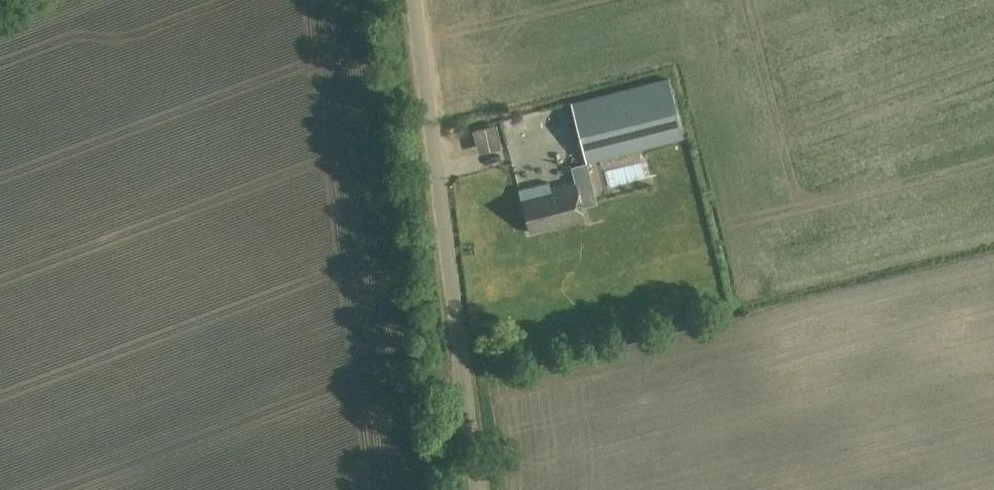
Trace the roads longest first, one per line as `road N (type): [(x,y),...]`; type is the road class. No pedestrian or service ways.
road 1 (unclassified): [(475,489),(410,0)]

